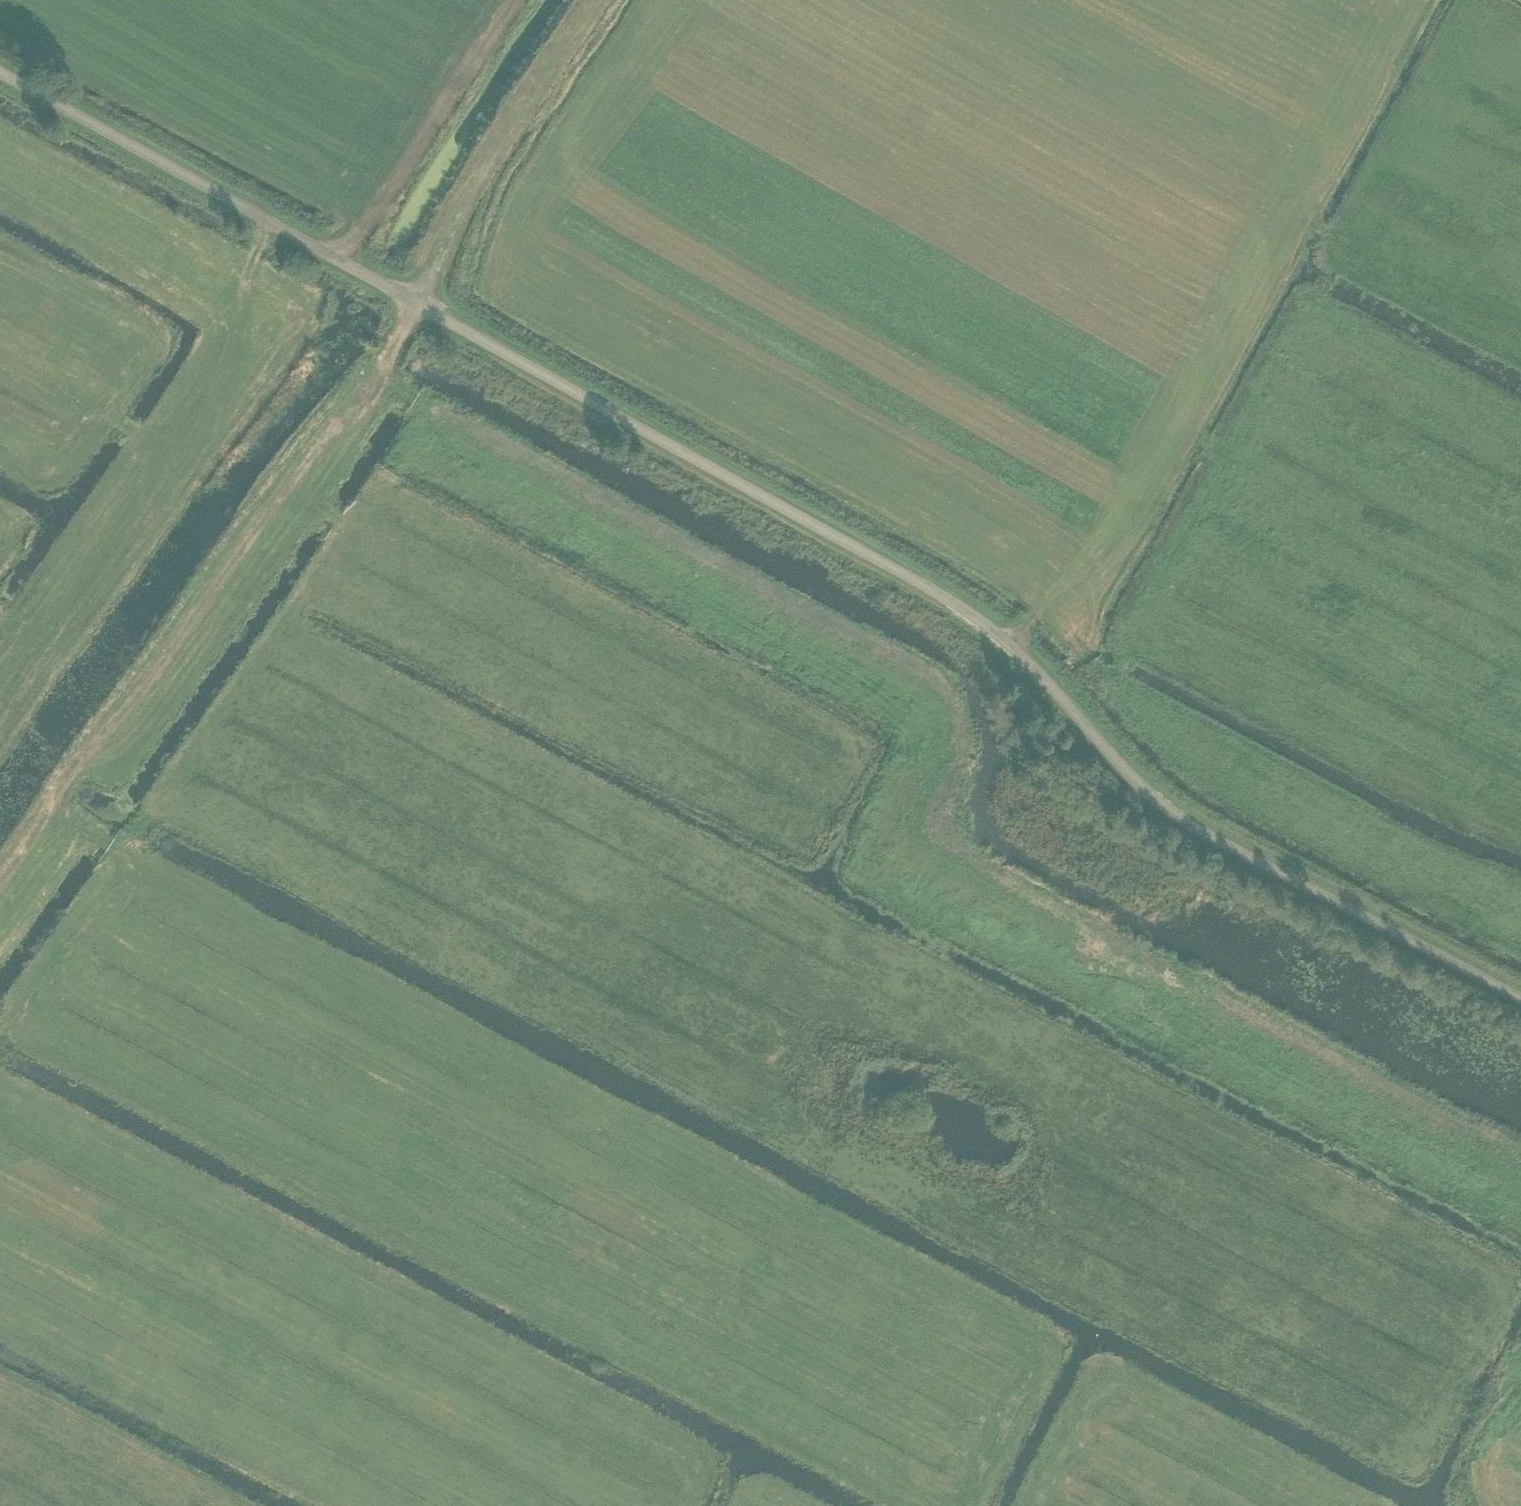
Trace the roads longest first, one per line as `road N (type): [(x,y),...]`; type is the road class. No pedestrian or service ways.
road 1 (unclassified): [(1520,982),(1191,818),(1101,734),(1028,641),(912,570),(544,381),(0,80)]

